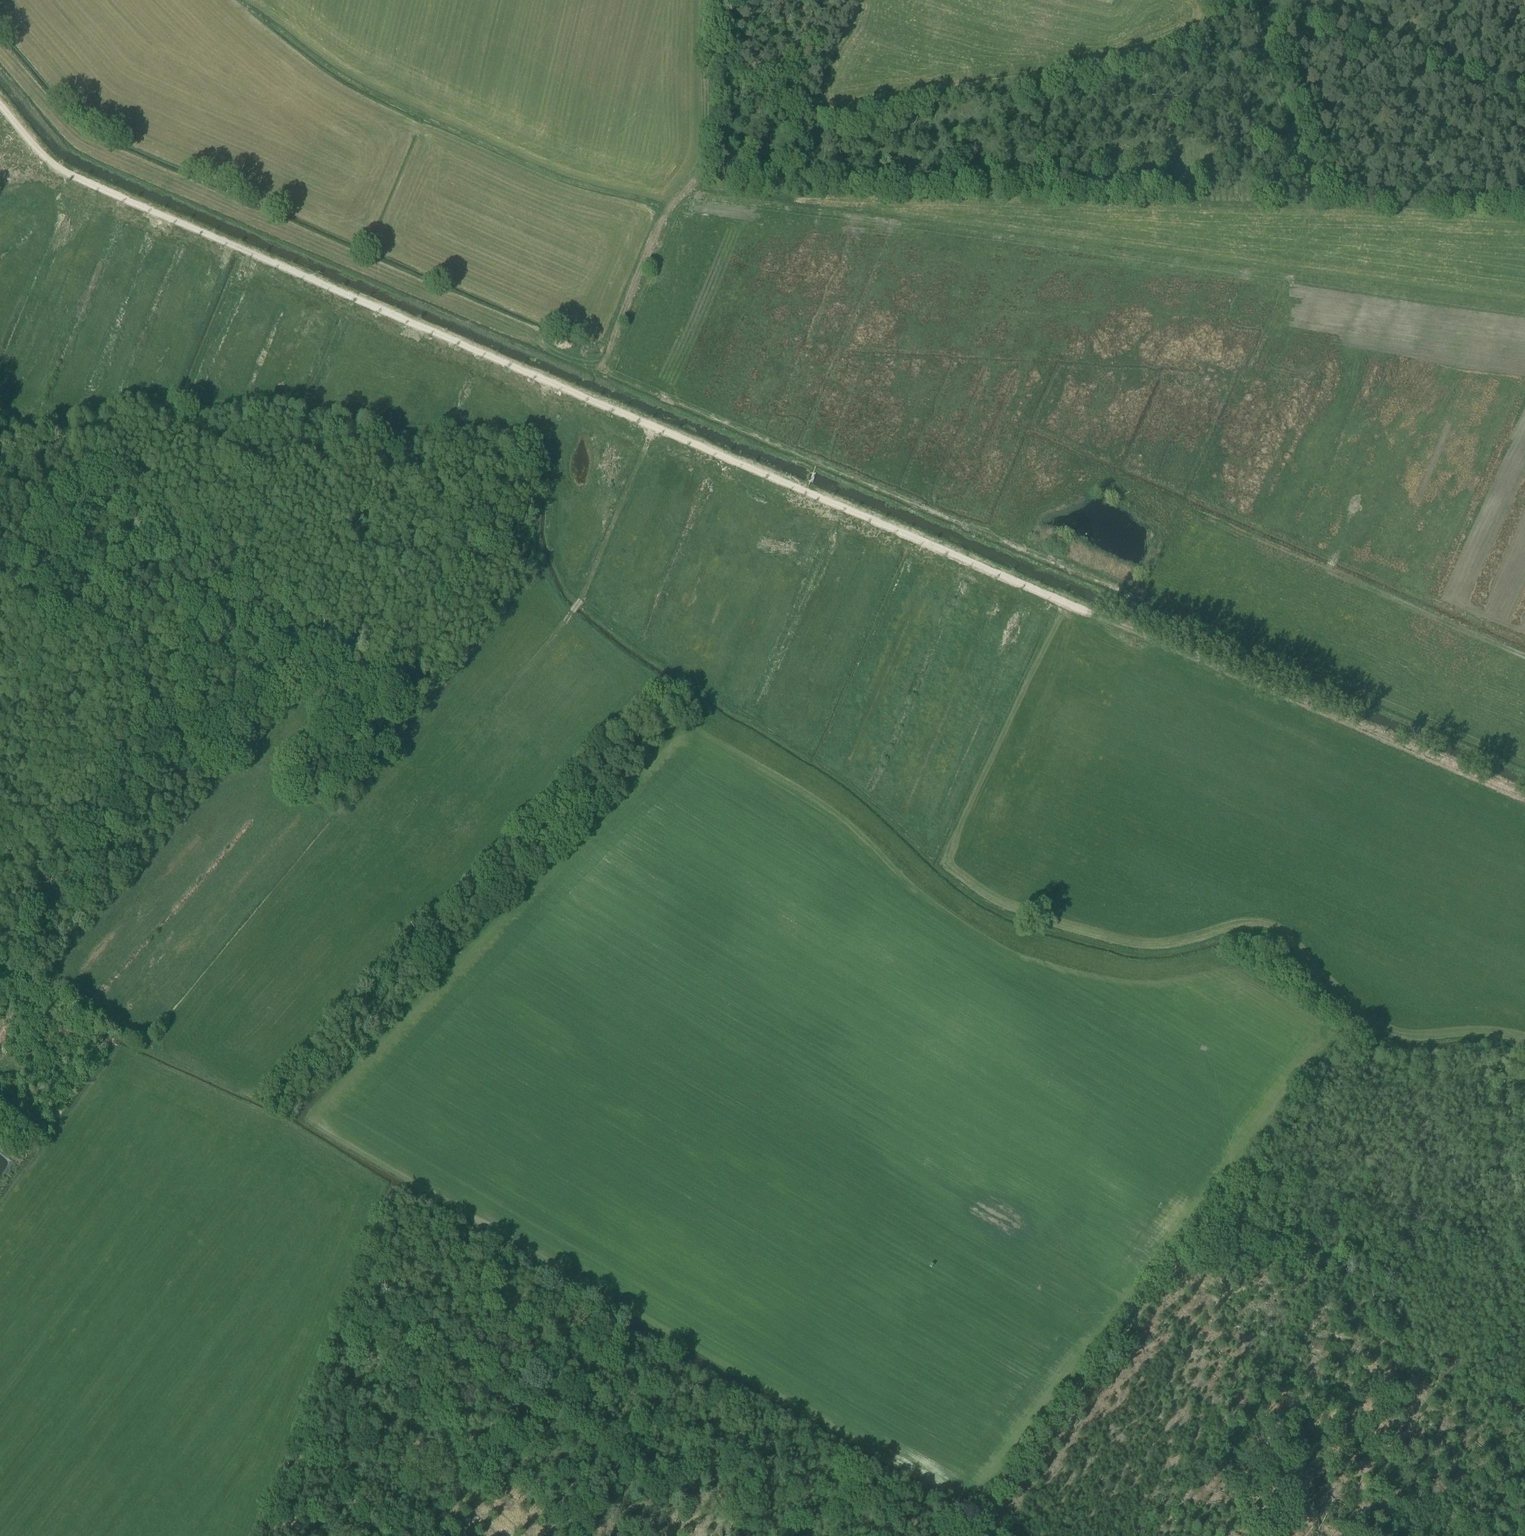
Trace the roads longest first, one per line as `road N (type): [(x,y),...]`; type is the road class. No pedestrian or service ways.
road 1 (unclassified): [(1524,794),(63,175),(0,105)]
road 2 (track): [(1128,592),(598,370),(667,210),(703,155),(707,0)]
road 3 (track): [(654,425),(572,612)]

